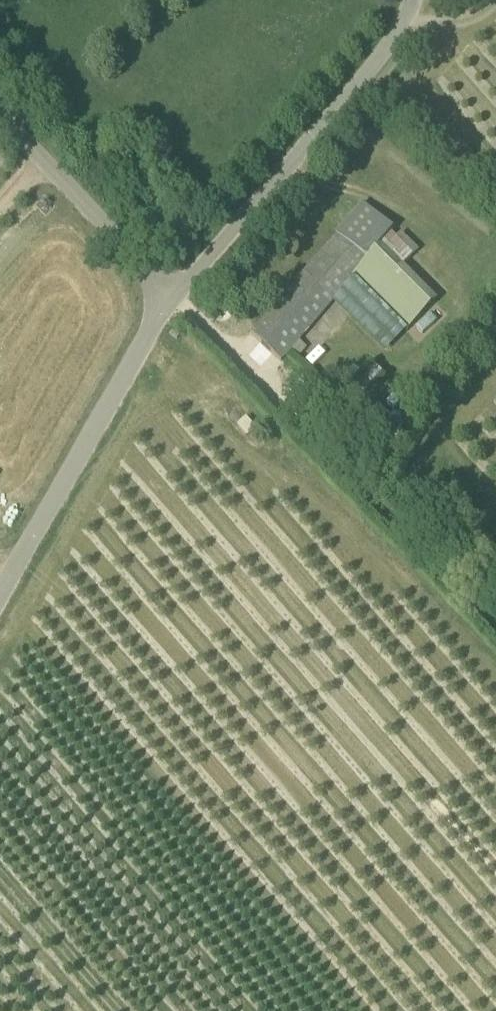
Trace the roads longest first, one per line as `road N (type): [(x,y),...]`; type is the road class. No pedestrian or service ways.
road 1 (track): [(495,619),(175,296)]
road 2 (unclassified): [(175,296),(374,66),(410,0)]
road 3 (unclassified): [(0,592),(175,296)]
road 4 (unclassified): [(175,296),(0,112)]

